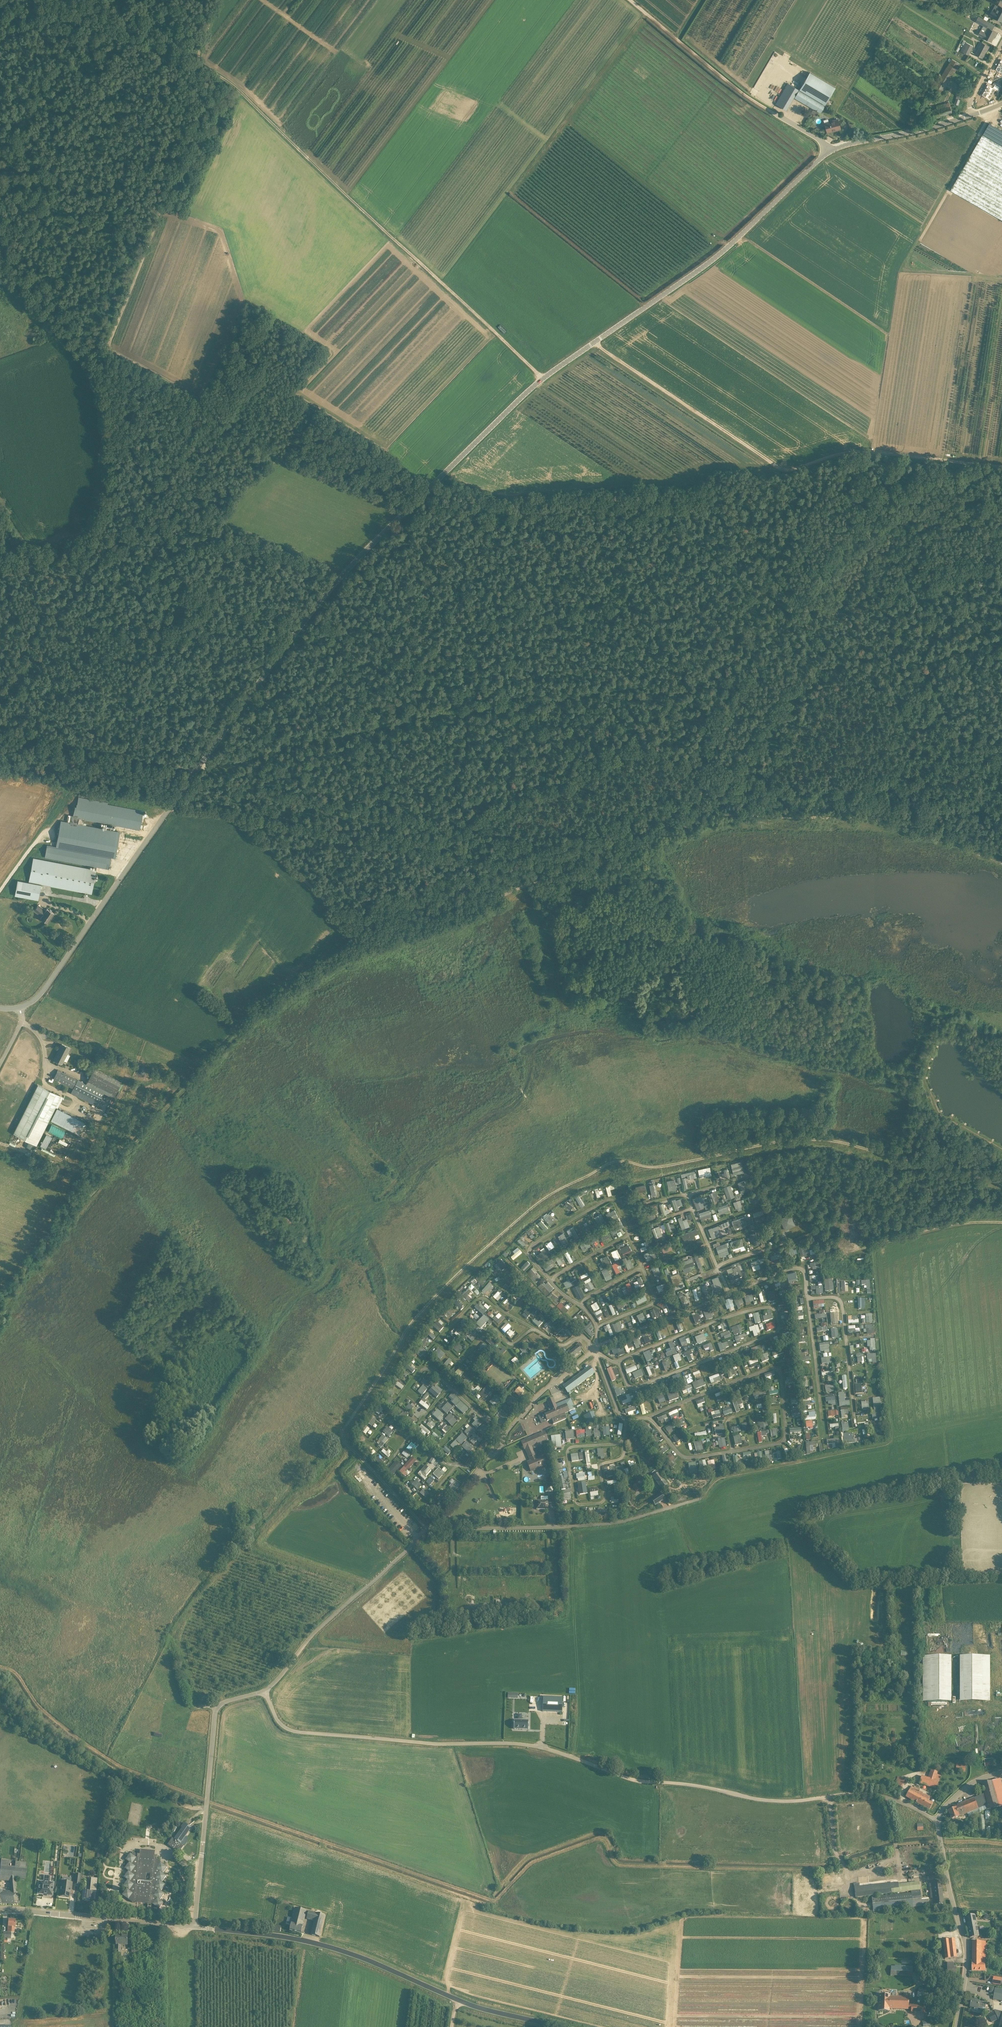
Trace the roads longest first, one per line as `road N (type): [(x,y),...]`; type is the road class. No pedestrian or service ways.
road 1 (tertiary): [(20,1008),(40,994),(241,708),(354,563),(543,379),(729,246),(836,148)]
road 2 (track): [(431,1530),(342,1435),(415,1320),(486,1248),(563,1187),(614,1159),(681,1166),(813,1135),(1001,1184)]
road 3 (track): [(0,731),(196,771),(428,719),(693,682)]
road 4 (track): [(1001,850),(867,817),(709,817),(625,855),(369,942)]
road 5 (track): [(702,1501),(728,1476),(889,1443),(876,1246),(951,1223),(1001,1221)]
road 6 (track): [(369,942),(252,1019),(0,1300)]
road 7 (track): [(248,830),(266,817),(436,848),(644,738),(693,682)]
road 8 (track): [(543,379),(220,75)]
road 9 (track): [(937,1818),(879,1796),(762,1801),(638,1780),(544,1748),(506,1744)]
road 10 (track): [(220,75),(108,347),(221,417)]
road 11 (track): [(593,343),(776,468),(841,448),(971,461)]
road 12 (unclassified): [(561,2026),(464,2003),(304,1940),(196,1927)]
road 13 (track): [(693,682),(790,606),(853,505),(917,474),(971,461)]
road 14 (track): [(221,417),(0,683)]
road 15 (track): [(638,500),(571,572),(431,689),(404,724)]
road 16 (unclassified): [(957,2026),(967,1959),(937,1818),(969,1785),(1001,1772)]
road 17 (track): [(900,696),(840,660),(796,617),(717,481)]
road 18 (unclassified): [(196,1927),(216,1705),(264,1693)]
road 19 (unclassified): [(264,1693),(287,1729),(506,1744)]
road 20 (track): [(369,942),(240,823),(171,806)]
road 21 (unclassified): [(264,1693),(431,1530)]
road 22 (track): [(193,67),(70,15),(49,15),(0,39)]
road 23 (track): [(406,510),(288,462),(221,417)]
road 24 (unclassified): [(196,1927),(0,1910)]
road 25 (track): [(773,112),(632,0)]
road 26 (tertiary): [(836,148),(972,115)]
road 27 (track): [(900,696),(867,817)]
road 28 (track): [(900,696),(939,711),(1001,762)]

